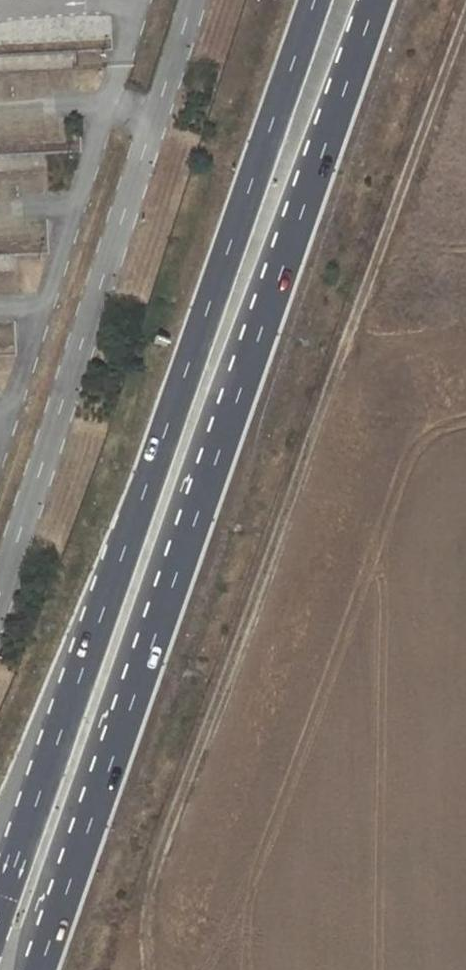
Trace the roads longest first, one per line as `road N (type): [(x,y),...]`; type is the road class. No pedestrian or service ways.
road 1 (primary): [(40,969),(375,0)]
road 2 (track): [(148,969),(143,927),(153,868),(465,0)]
road 3 (primary): [(314,0),(0,909)]

